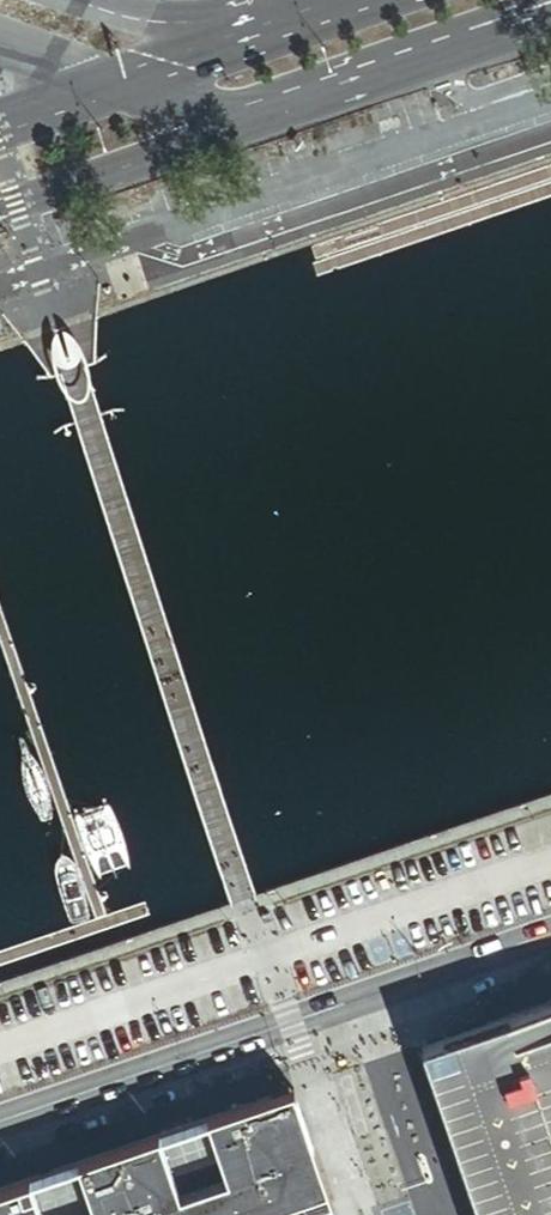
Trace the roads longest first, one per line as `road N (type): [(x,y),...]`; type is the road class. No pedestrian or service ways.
road 1 (tertiary): [(550,936),(0,1125)]
road 2 (primary): [(368,0),(114,88)]
road 3 (primary): [(0,208),(234,131)]
road 4 (primary): [(234,131),(439,61)]
road 5 (unknown): [(231,47),(87,0)]
road 6 (secondary): [(114,88),(234,131)]
road 7 (unknown): [(0,44),(114,88)]

